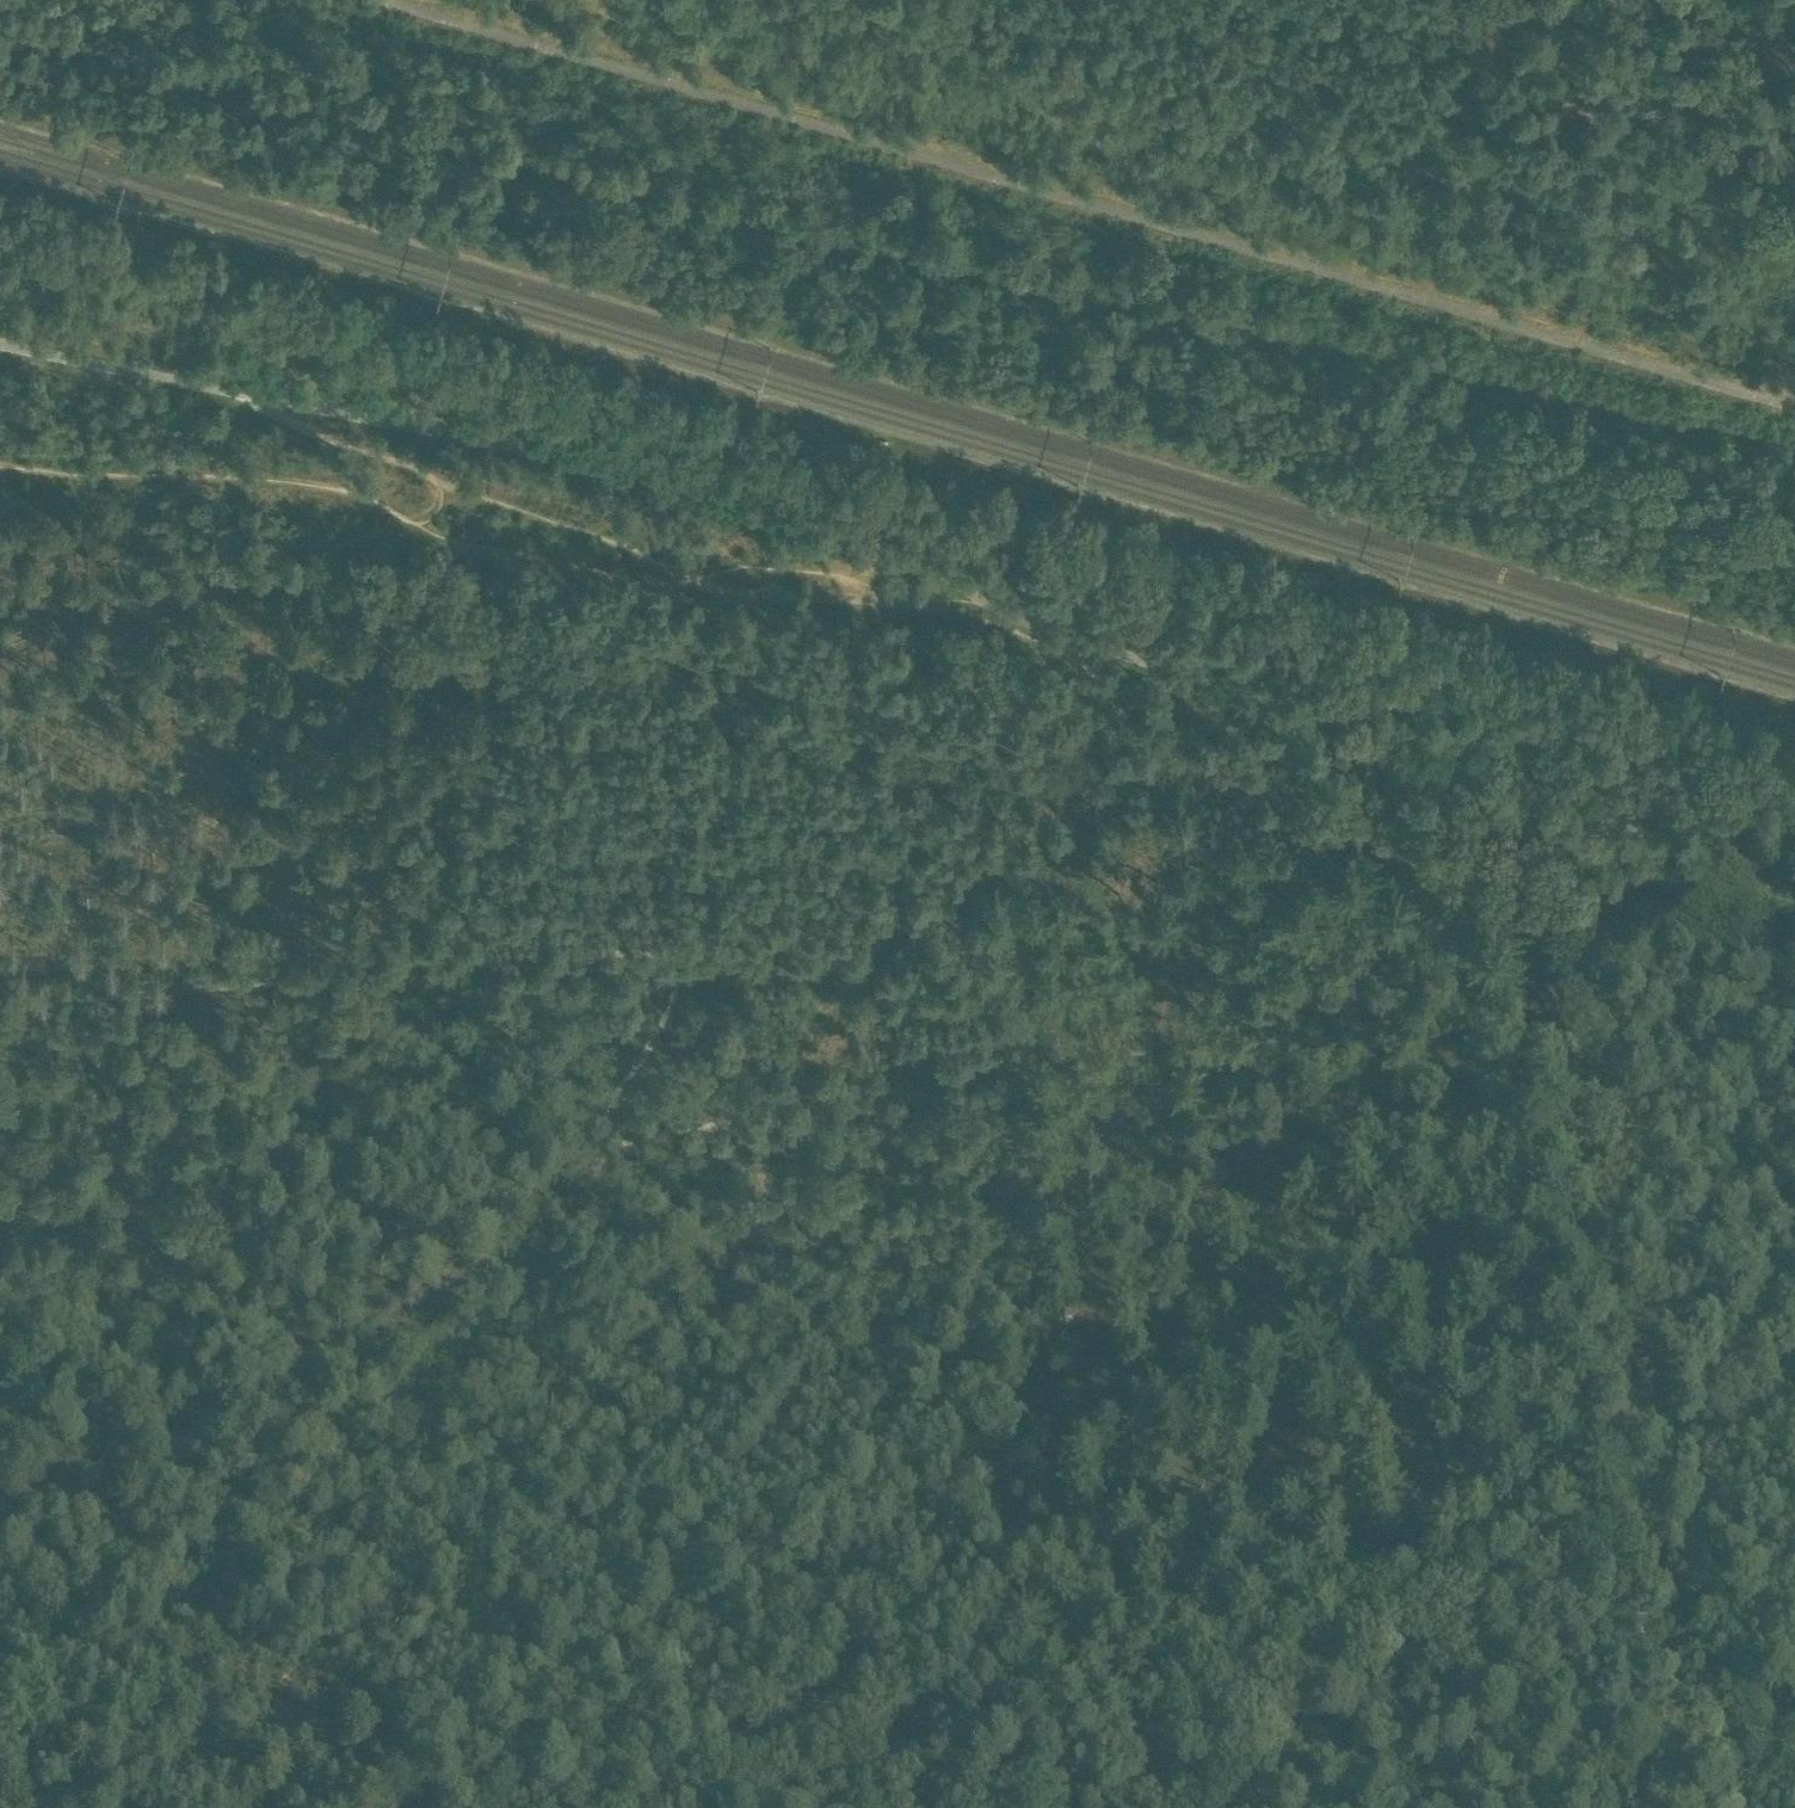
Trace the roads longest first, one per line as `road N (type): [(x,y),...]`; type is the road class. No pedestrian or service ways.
road 1 (track): [(1794,450),(996,281),(524,165),(462,164),(347,196)]
road 2 (track): [(993,605),(803,597),(707,581),(290,424),(225,390)]
road 3 (track): [(1638,1557),(989,1807)]
road 4 (track): [(1006,1336),(1575,1177)]
road 5 (track): [(413,524),(321,485),(0,467)]
road 6 (track): [(1638,1557),(1602,1402),(1575,1177)]
road 7 (track): [(0,1598),(161,1560),(242,1550),(287,1557)]
road 8 (track): [(1575,1177),(1545,900)]
road 9 (track): [(1693,1544),(1765,1732)]

